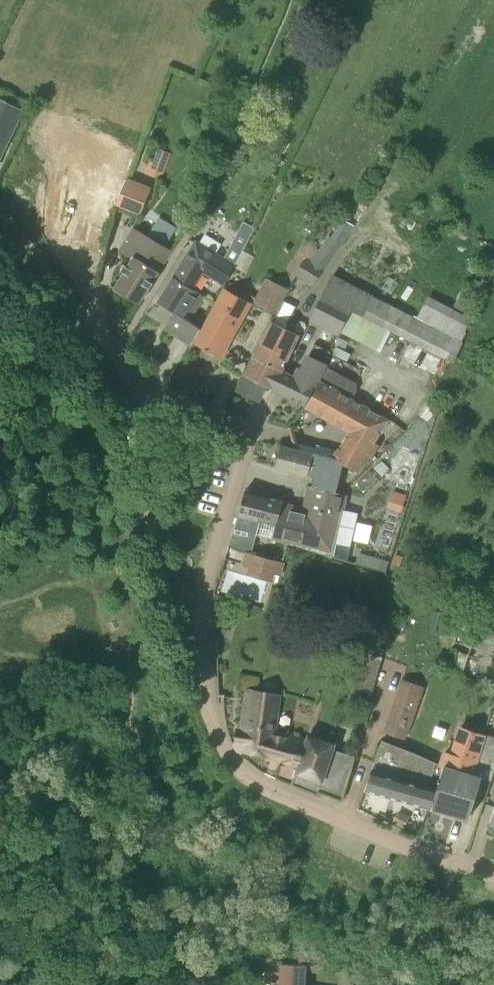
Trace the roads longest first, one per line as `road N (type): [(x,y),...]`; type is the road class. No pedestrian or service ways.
road 1 (unclassified): [(207,690),(203,591),(246,434),(238,423),(140,387)]
road 2 (unclassified): [(493,871),(271,797),(220,748),(207,690)]
road 3 (unclassified): [(207,690),(159,581),(140,387)]
road 4 (unclassified): [(140,387),(0,211)]

